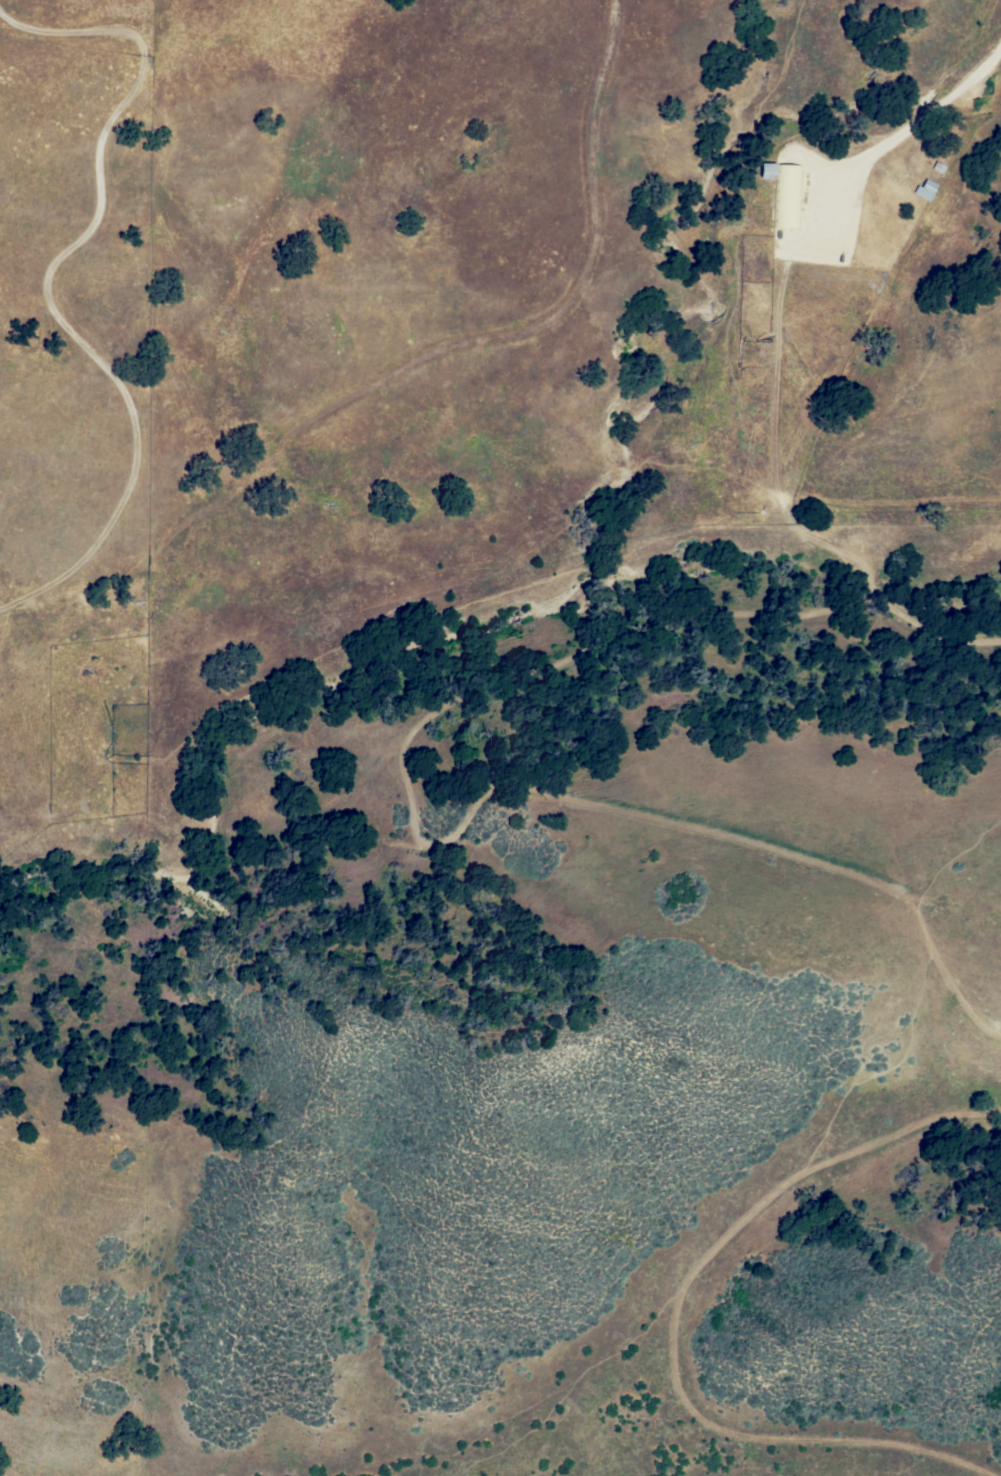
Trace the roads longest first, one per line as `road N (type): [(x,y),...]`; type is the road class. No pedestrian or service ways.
road 1 (track): [(1000,640),(929,631),(806,559),(779,519),(774,424),(777,281),(787,251),(851,168),(963,88),(1000,46)]

